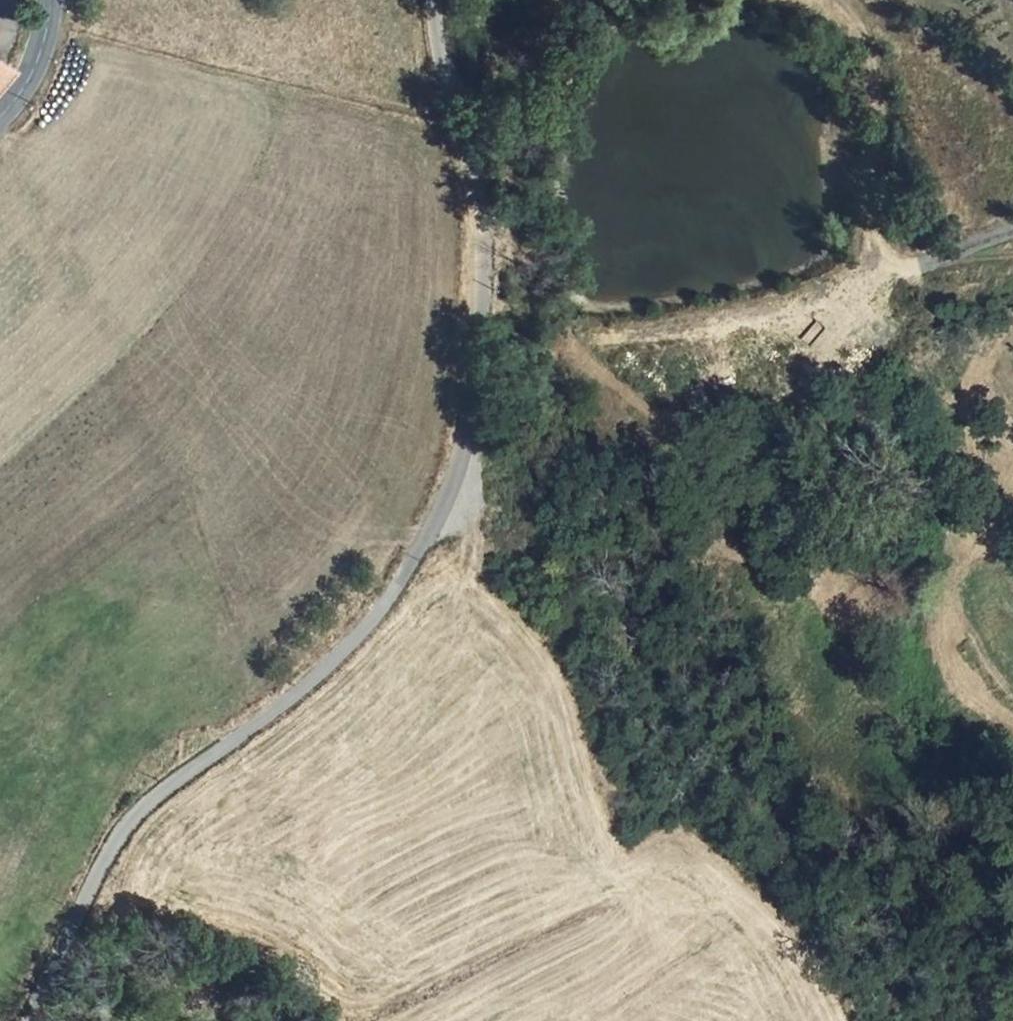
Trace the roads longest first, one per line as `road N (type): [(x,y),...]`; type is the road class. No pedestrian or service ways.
road 1 (unclassified): [(435,0),(476,178),(486,273),(467,443),(436,532),(393,599),(321,676),(124,835),(33,1020)]
road 2 (unclassified): [(997,1020),(993,910),(1003,885)]
road 3 (tertiary): [(52,0),(29,81),(0,117)]

